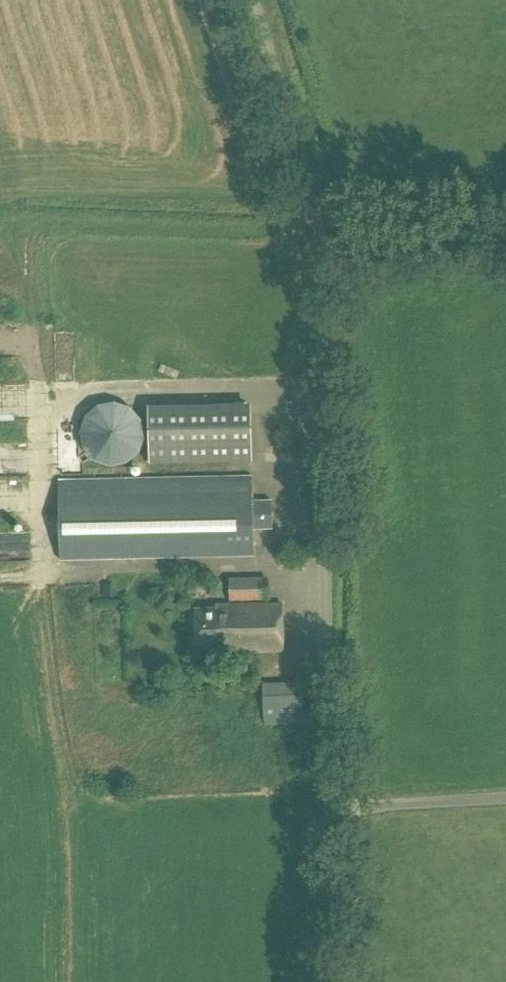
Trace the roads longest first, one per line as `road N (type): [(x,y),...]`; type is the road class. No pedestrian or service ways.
road 1 (unclassified): [(325,981),(317,241),(292,121),(253,0)]
road 2 (track): [(317,241),(505,228)]

